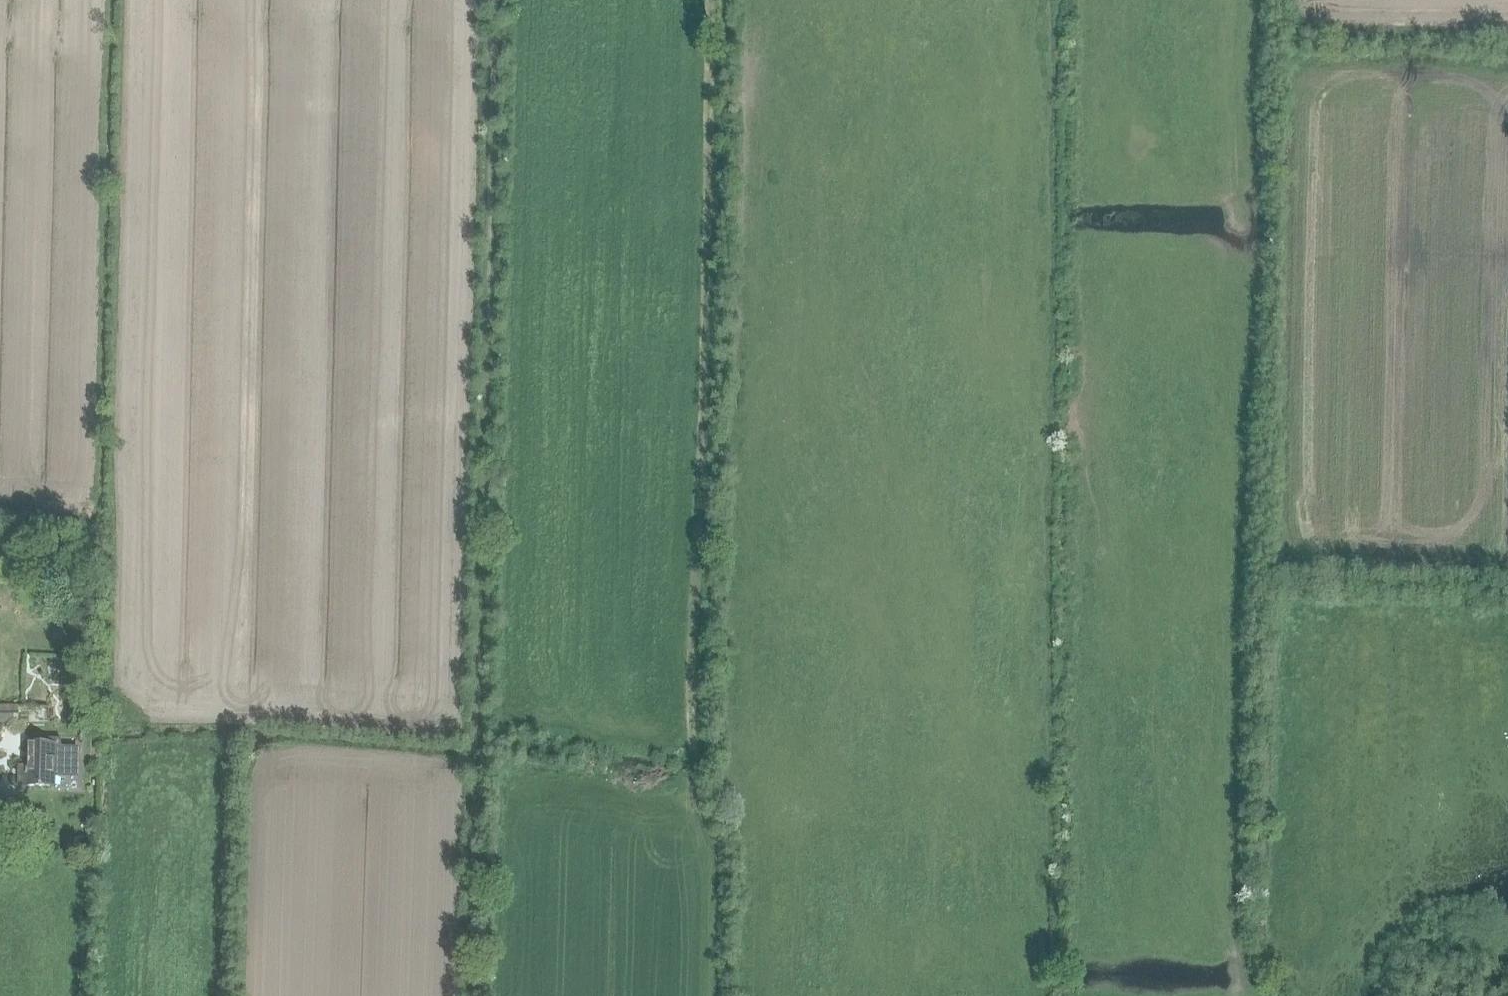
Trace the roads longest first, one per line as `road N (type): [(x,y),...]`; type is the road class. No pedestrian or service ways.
road 1 (track): [(709,0),(689,818),(708,877),(706,995)]

